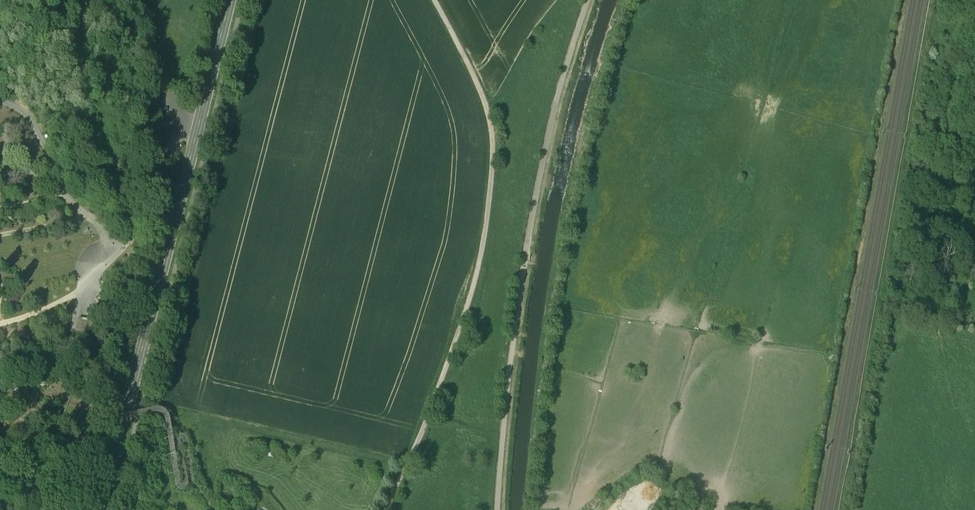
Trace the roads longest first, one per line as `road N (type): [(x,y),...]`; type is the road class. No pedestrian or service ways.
road 1 (track): [(386,509),(474,285),(495,147),(480,93),(436,0)]
road 2 (tertiary): [(101,509),(231,0)]
road 3 (track): [(588,0),(538,179),(496,509)]

